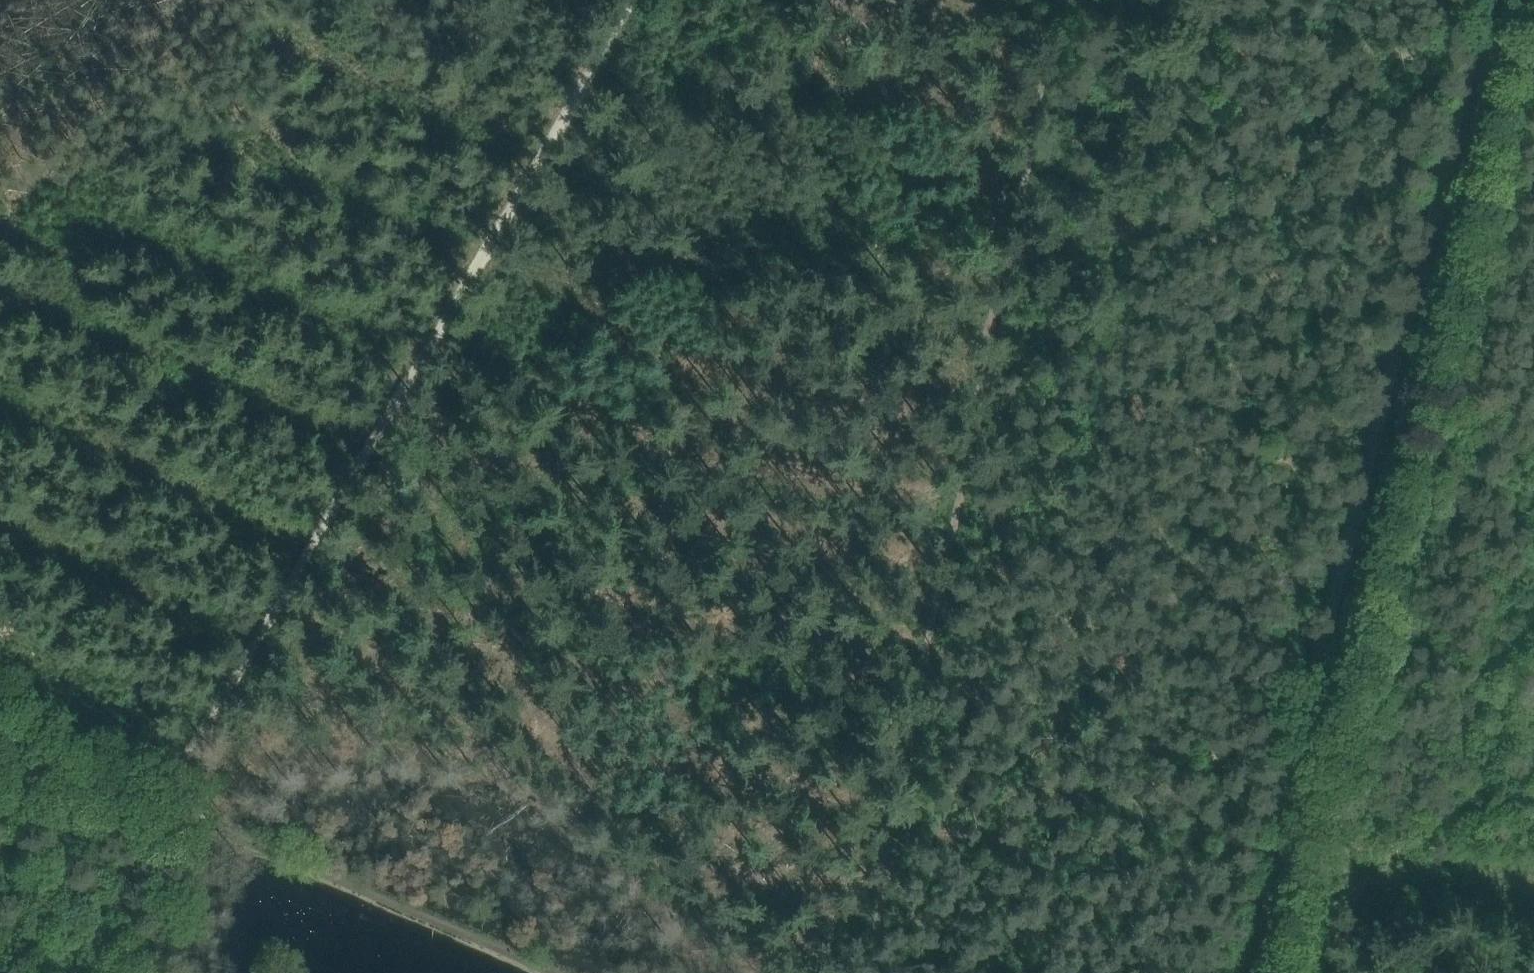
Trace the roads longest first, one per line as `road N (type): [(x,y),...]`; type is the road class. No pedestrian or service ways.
road 1 (tertiary): [(1268,972),(1515,0)]
road 2 (track): [(548,972),(159,799)]

